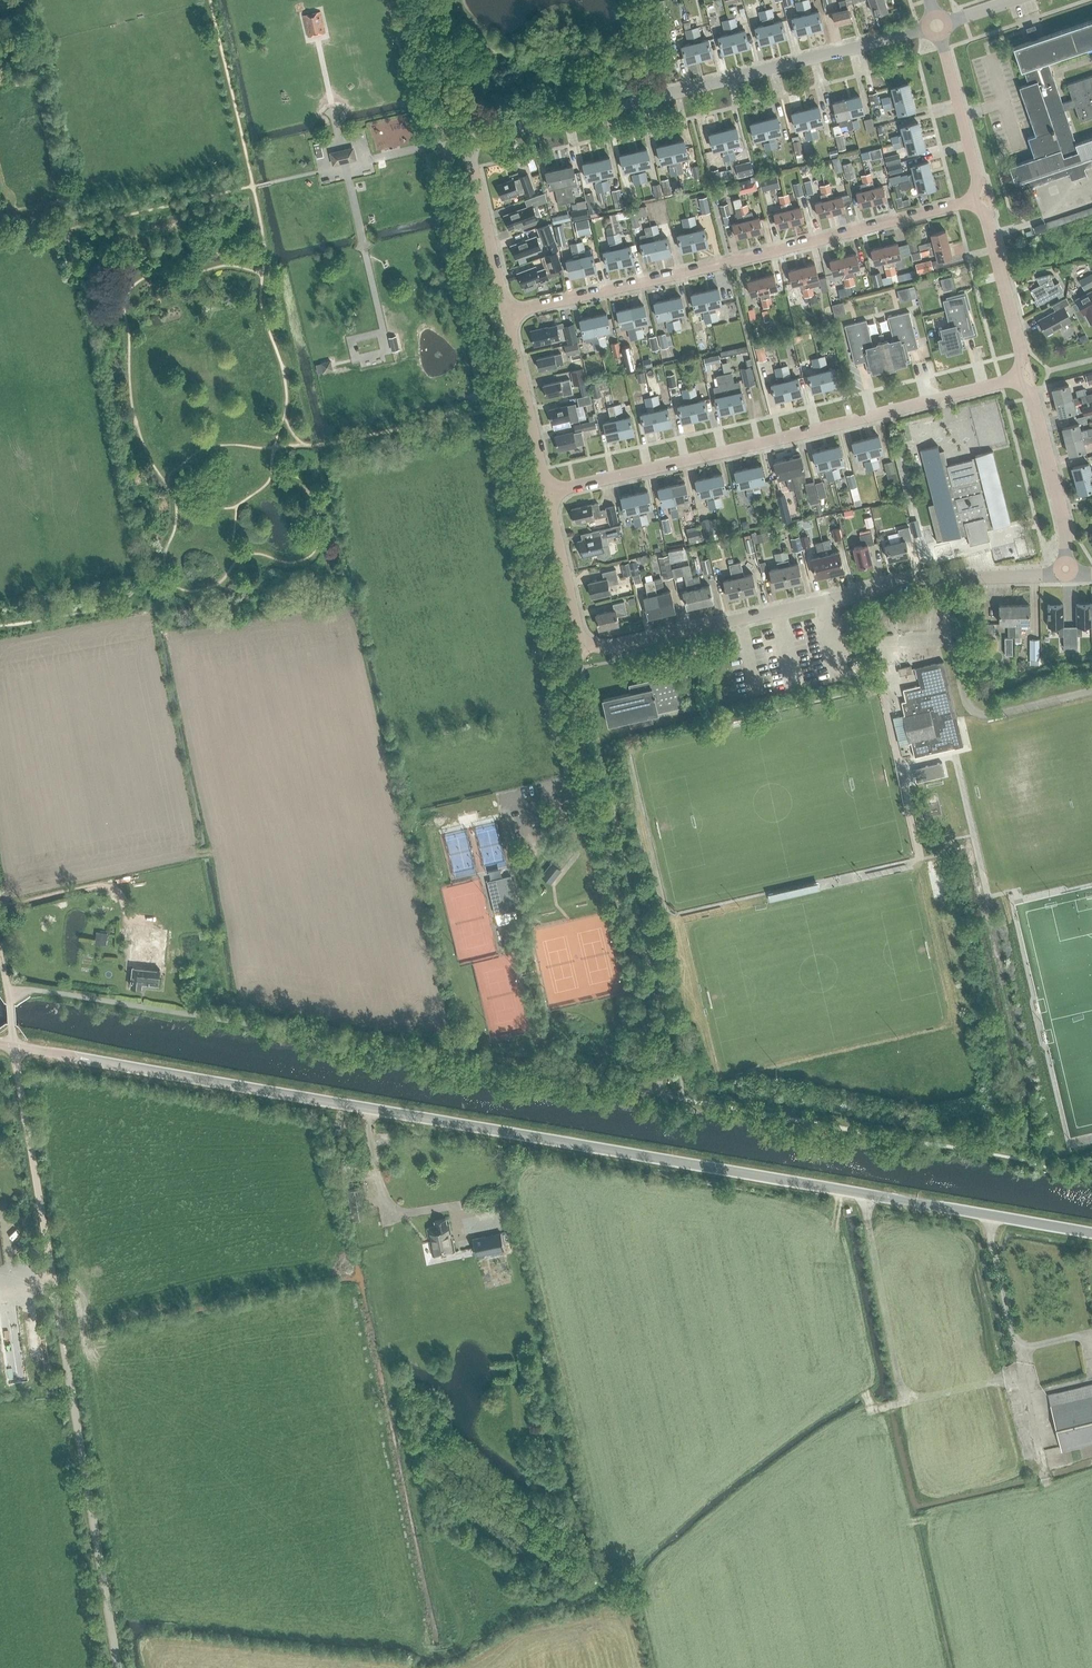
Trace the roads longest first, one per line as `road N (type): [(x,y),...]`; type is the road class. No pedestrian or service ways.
road 1 (secondary): [(1091,1233),(14,1046)]
road 2 (residential): [(506,314),(472,158),(480,138),(937,25)]
road 3 (residential): [(1066,575),(913,579),(601,648),(579,631),(547,493)]
road 4 (unclassified): [(118,1667),(14,1046)]
road 5 (residential): [(547,493),(1016,379)]
road 6 (residential): [(506,314),(972,201)]
road 7 (residential): [(1066,575),(1064,520),(1032,398),(1016,379)]
road 8 (residential): [(1016,379),(1021,354),(987,220),(972,201)]
road 9 (residential): [(547,493),(506,314)]
road 10 (residential): [(972,201),(977,176),(937,25)]

